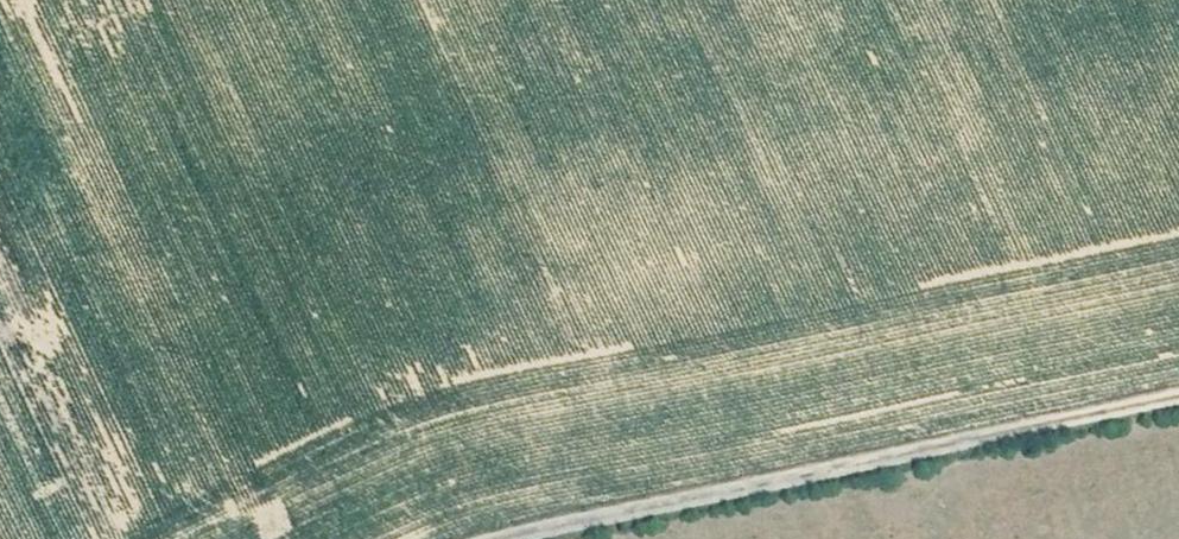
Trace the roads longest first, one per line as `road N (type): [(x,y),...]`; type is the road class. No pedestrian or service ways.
road 1 (track): [(1178,409),(455,538)]

